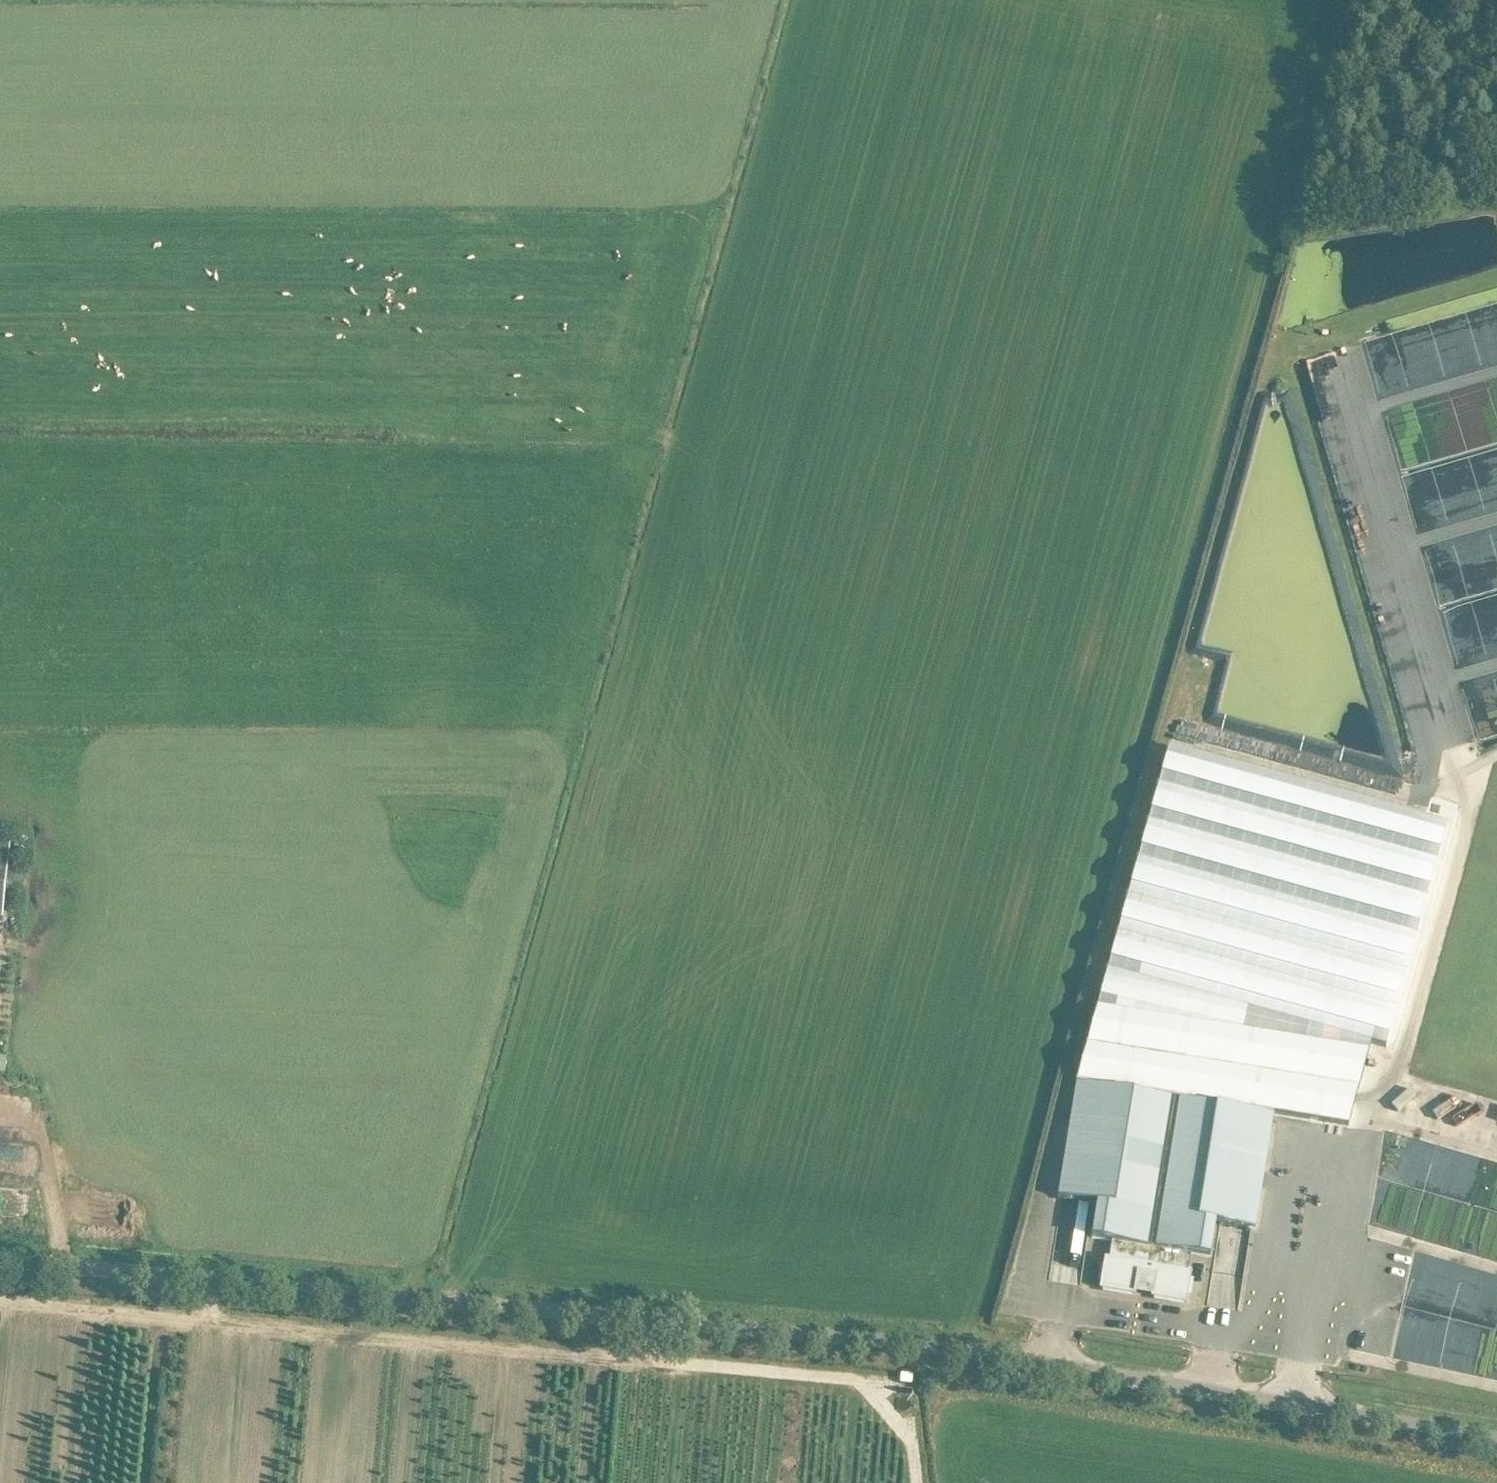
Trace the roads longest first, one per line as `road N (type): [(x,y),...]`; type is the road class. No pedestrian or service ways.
road 1 (unclassified): [(0,1260),(921,1345),(1496,1438)]

